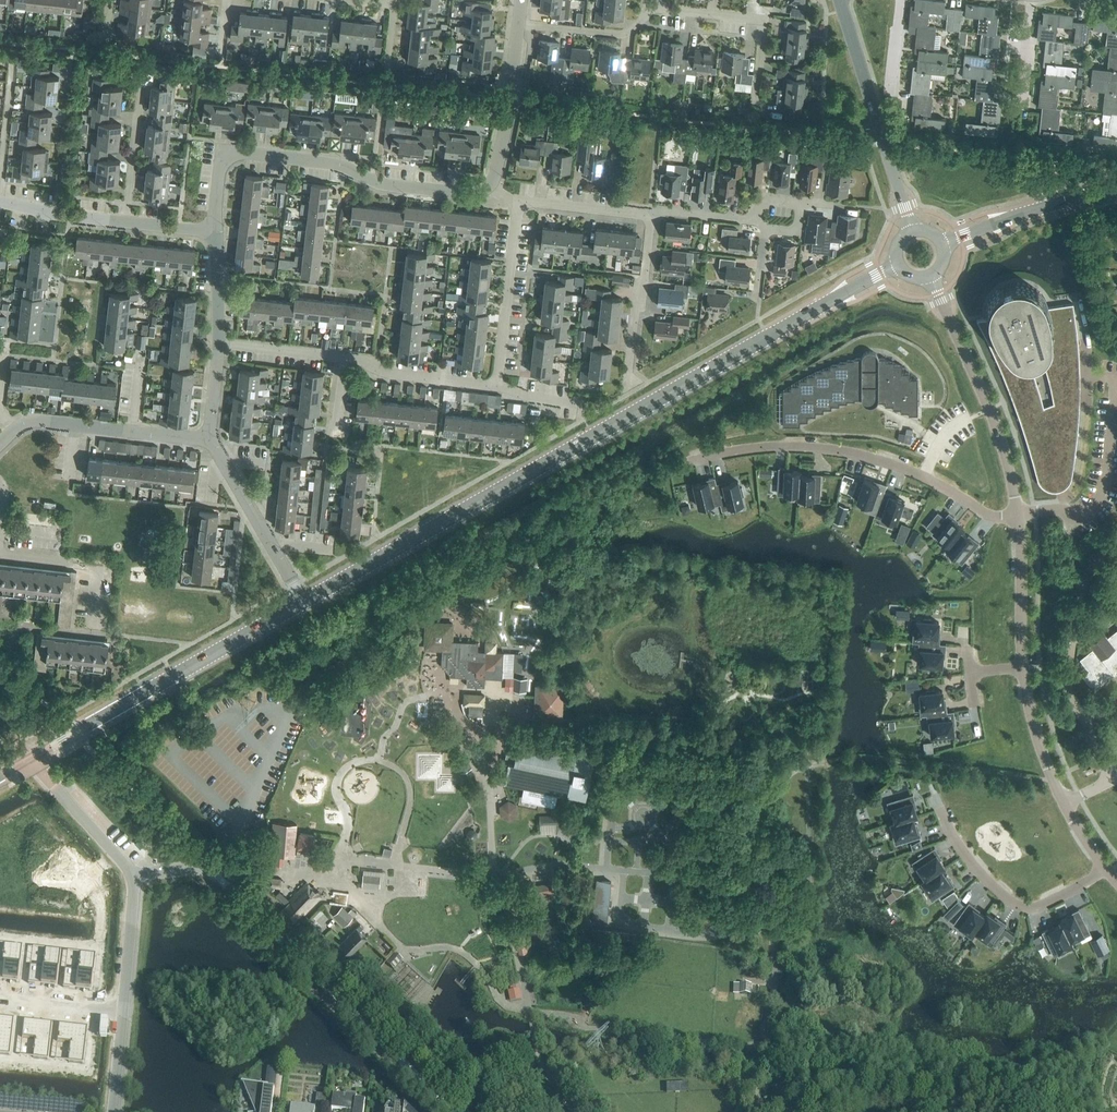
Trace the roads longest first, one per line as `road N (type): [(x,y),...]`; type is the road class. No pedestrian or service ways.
road 1 (tertiary): [(305,601),(899,264)]
road 2 (residential): [(218,232),(222,149),(345,165),(382,184),(458,193),(489,186)]
road 3 (unclassified): [(454,1111),(205,871)]
road 4 (residential): [(688,460),(760,448),(845,450),(1018,517)]
road 5 (tertiary): [(30,757),(305,601)]
road 6 (residential): [(930,276),(1002,443),(1018,517)]
road 7 (tertiary): [(913,231),(840,0)]
road 8 (residential): [(942,811),(985,879),(1027,911),(1108,870)]
road 9 (residential): [(211,438),(36,420),(16,428)]
road 10 (residential): [(1084,720),(1069,679),(1081,590),(1116,537)]
road 11 (residential): [(305,601),(211,438)]
road 12 (tertiary): [(944,245),(1116,187)]
road 13 (residential): [(519,204),(495,383)]
road 14 (residential): [(489,186),(511,99),(518,23)]
road 15 (residential): [(95,625),(97,566),(0,552)]
road 16 (unclassified): [(133,875),(30,757)]
road 17 (residential): [(632,370),(650,215)]
road 18 (residential): [(662,8),(620,34),(518,23)]
road 19 (residential): [(1018,517),(1026,668)]
road 20 (residential): [(1026,668),(1064,804)]
road 21 (residential): [(125,224),(138,85)]
road 22 (unclassified): [(124,1007),(133,875)]
road 23 (residential): [(519,204),(650,215)]
road 24 (residential): [(125,224),(0,202)]
road 25 (residential): [(344,356),(220,342)]
road 26 (unclassified): [(0,994),(124,1007)]
road 27 (residential): [(495,383),(376,367)]

